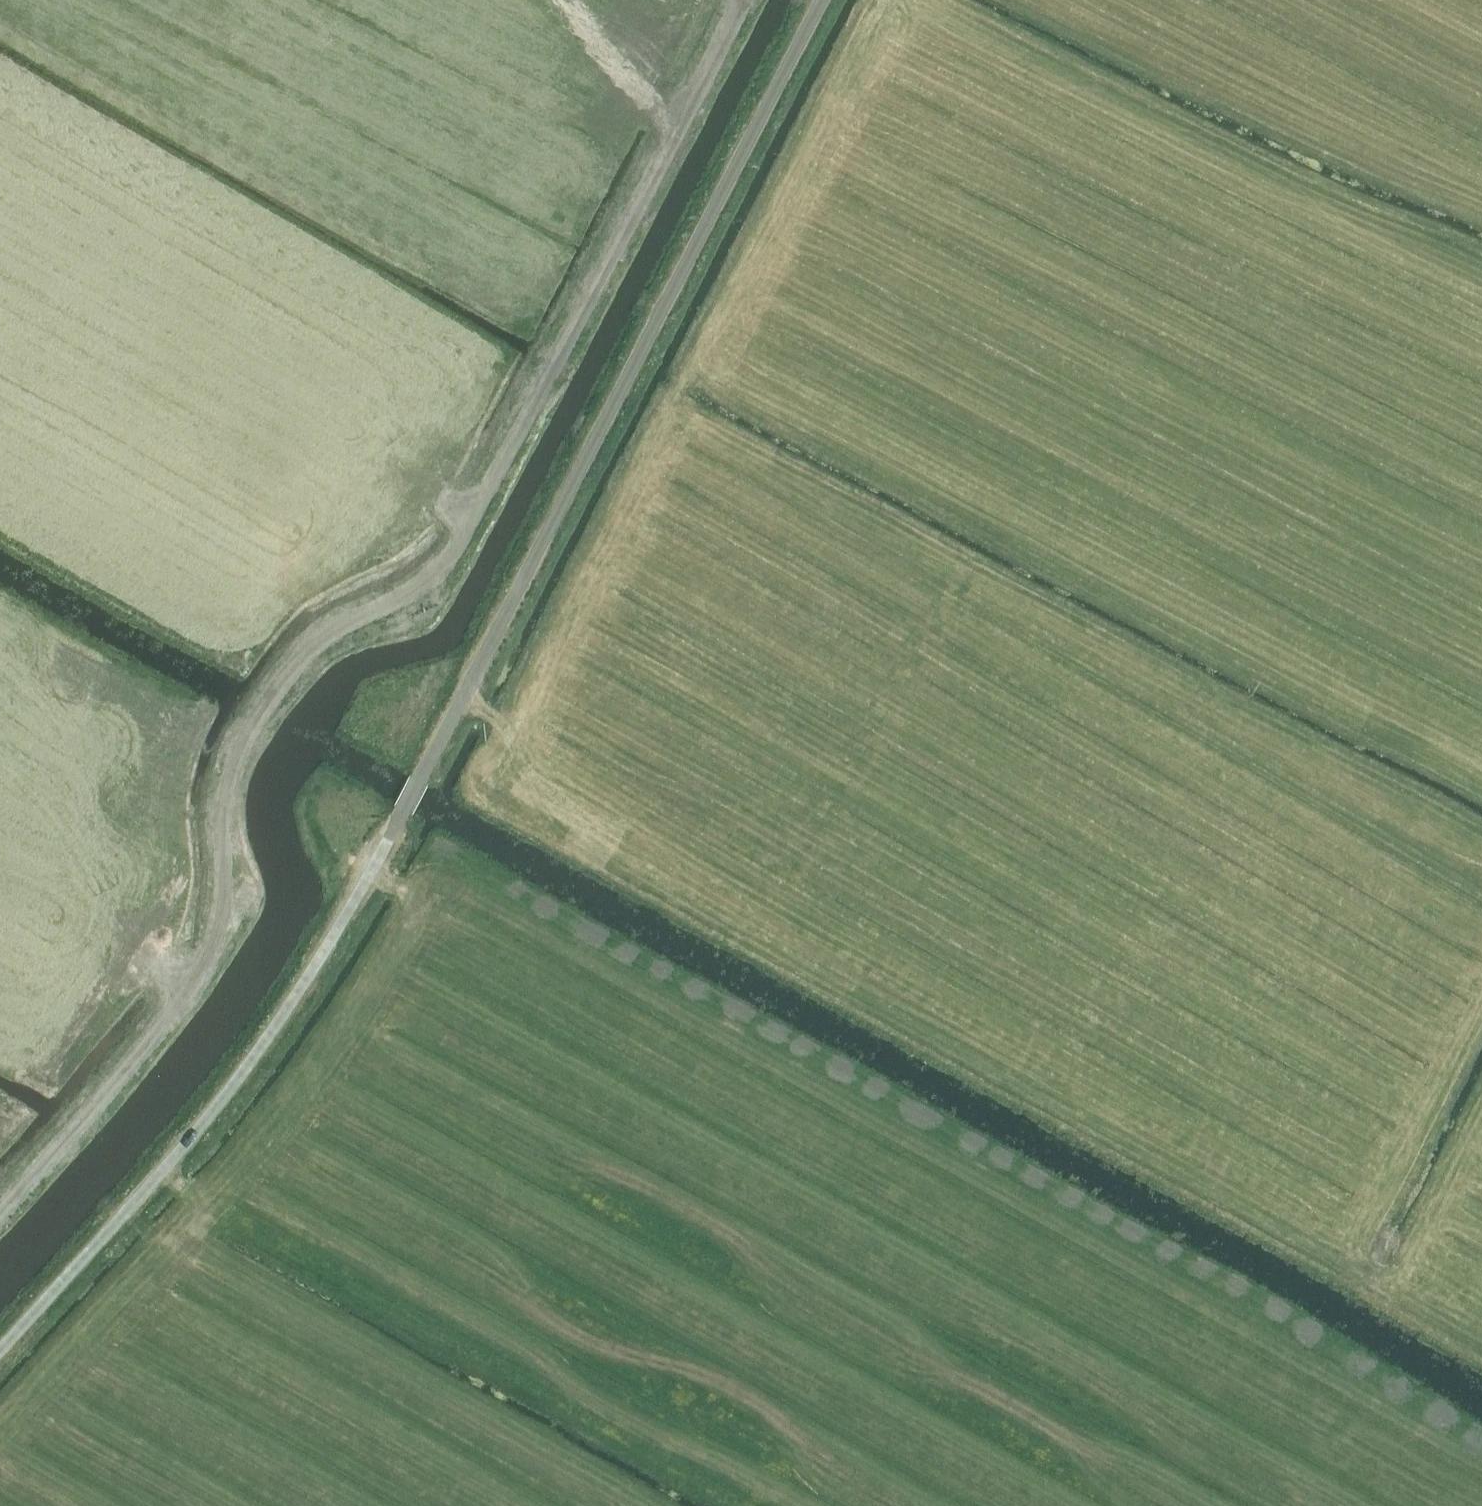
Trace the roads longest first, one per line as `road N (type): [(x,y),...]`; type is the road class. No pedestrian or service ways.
road 1 (unclassified): [(0,1353),(254,1067),(322,962),(824,0)]

